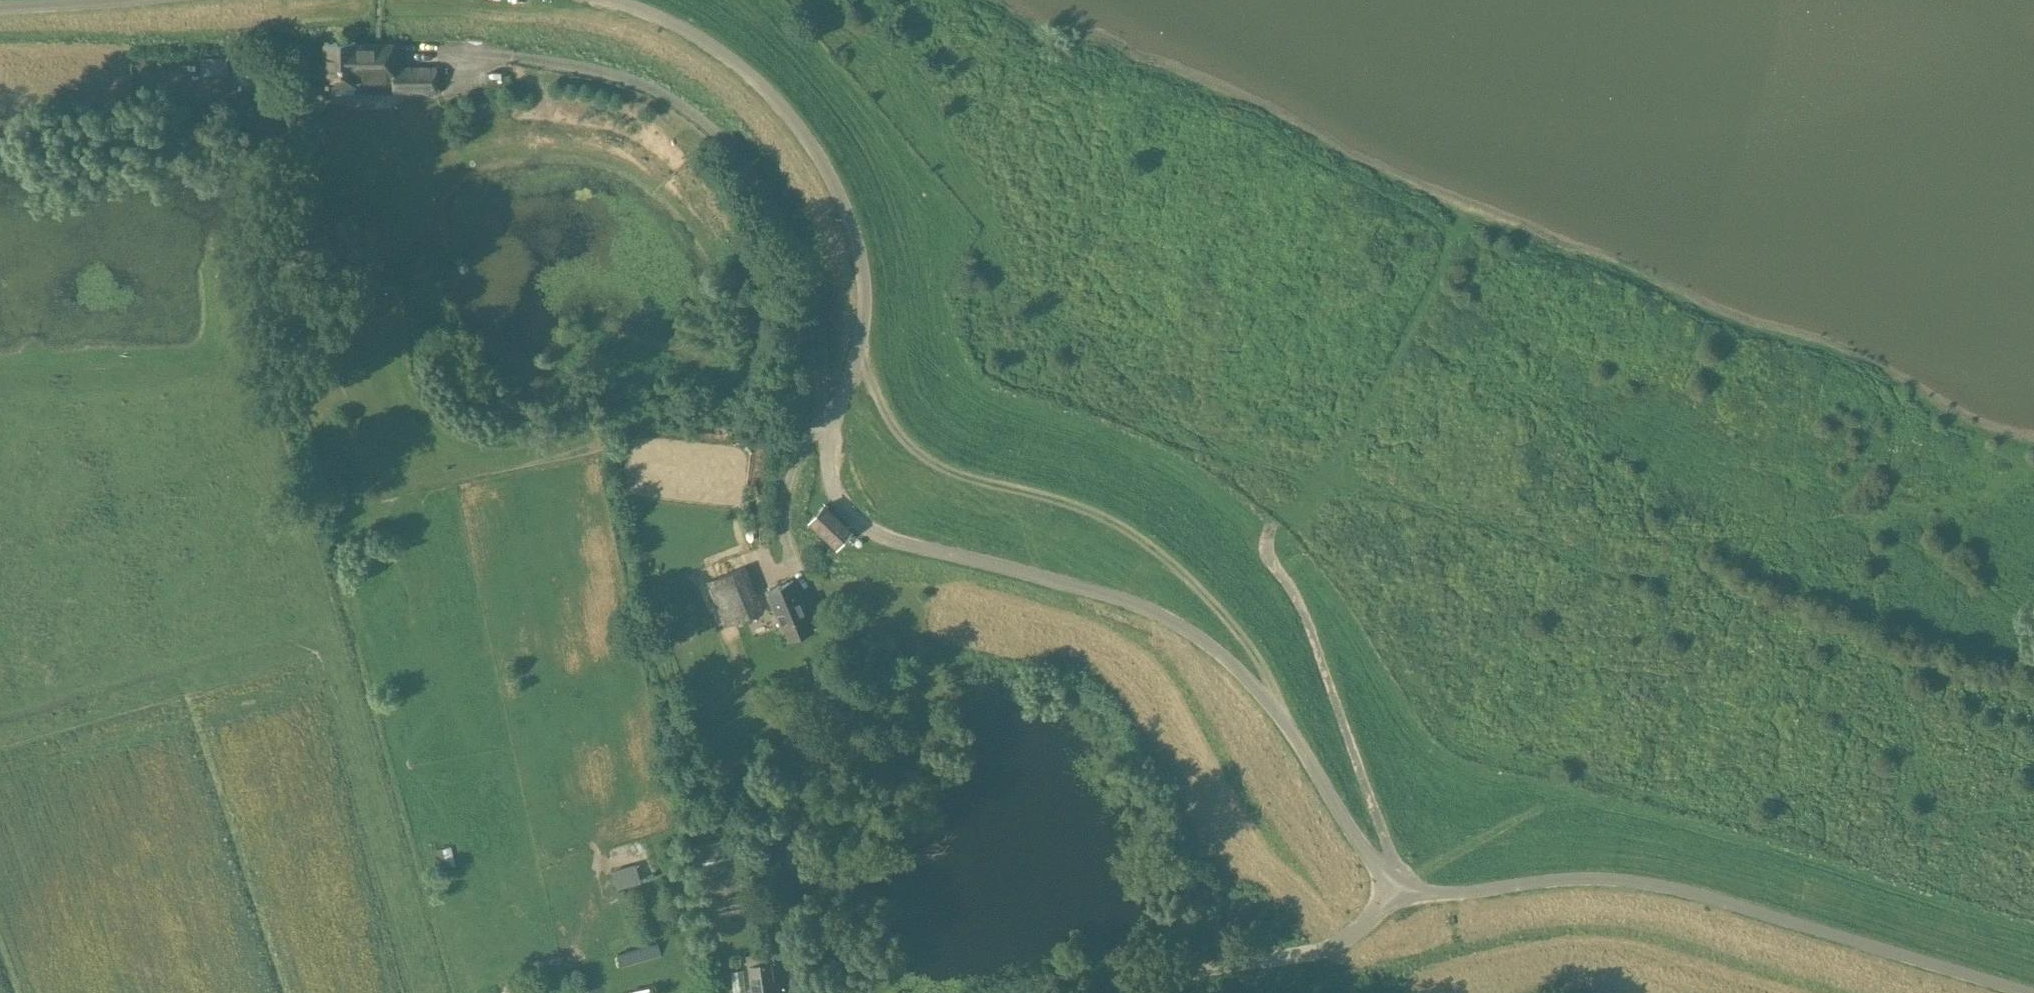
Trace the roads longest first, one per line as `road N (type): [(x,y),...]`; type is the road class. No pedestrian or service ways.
road 1 (unclassified): [(1399,896),(1288,725),(1202,640),(1105,594),(903,544),(854,522),(833,487),(828,449),(865,292),(853,230),(832,180),(798,127),(747,72),(678,26),(610,0)]
road 2 (unclassified): [(2033,992),(1664,885),(1558,879),(1399,896)]
road 3 (track): [(857,350),(888,417),(918,452),(963,477),(1103,517),(1165,559),(1250,647),(1288,725)]
road 4 (unclassified): [(1148,992),(1213,970),(1320,952),(1399,896)]

